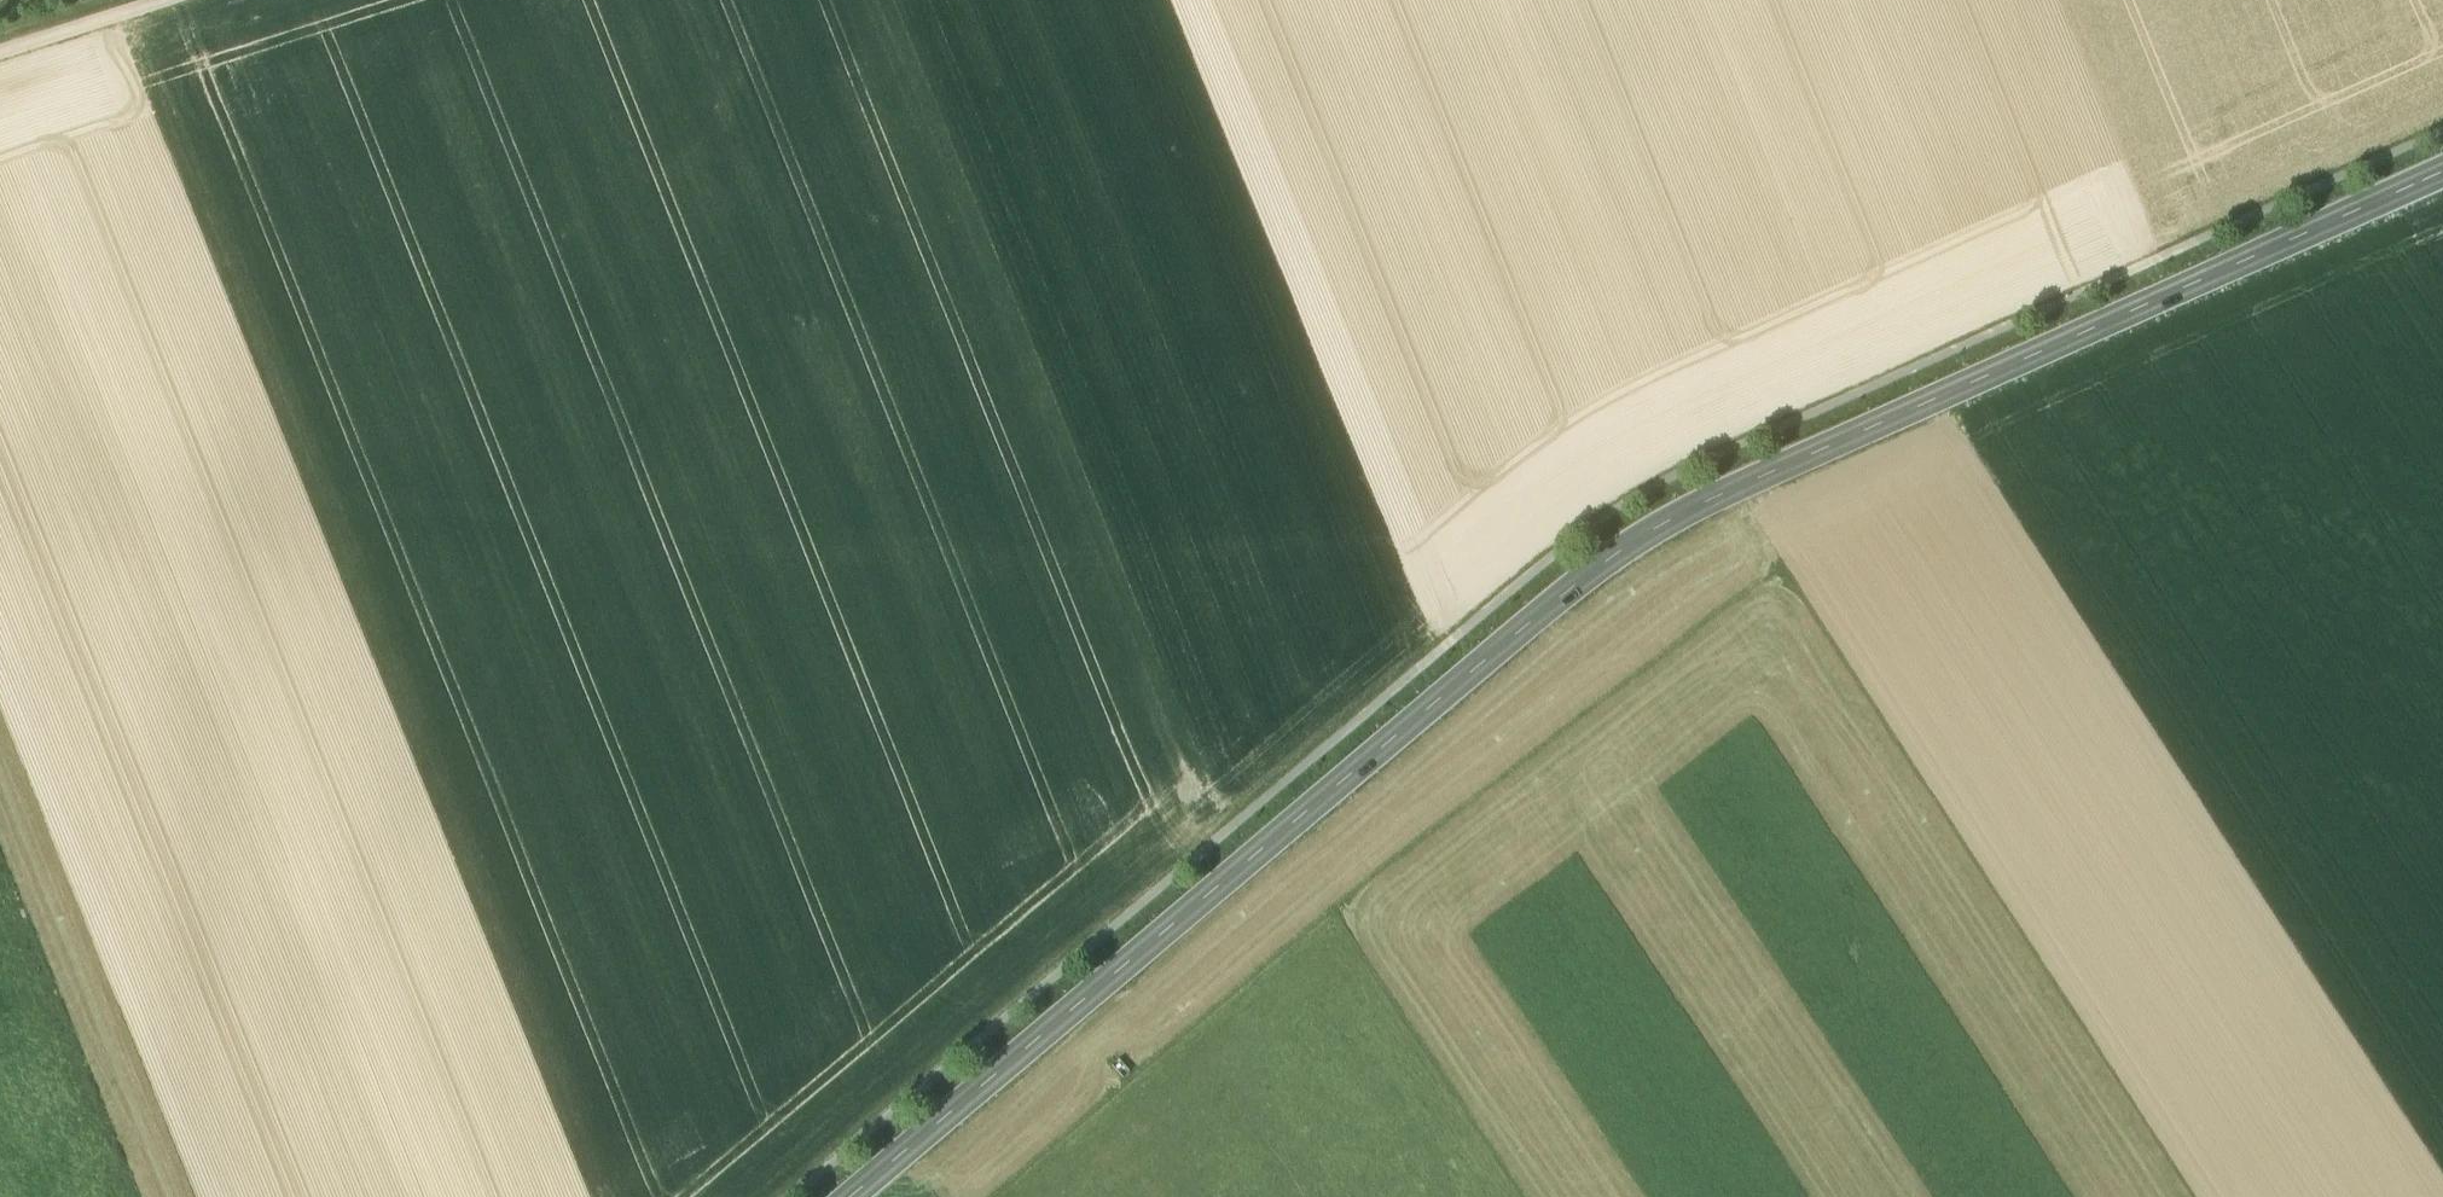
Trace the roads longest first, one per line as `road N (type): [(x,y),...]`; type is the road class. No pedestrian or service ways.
road 1 (tertiary): [(2442,173),(1647,529),(850,1196)]
road 2 (track): [(0,54),(164,0)]

